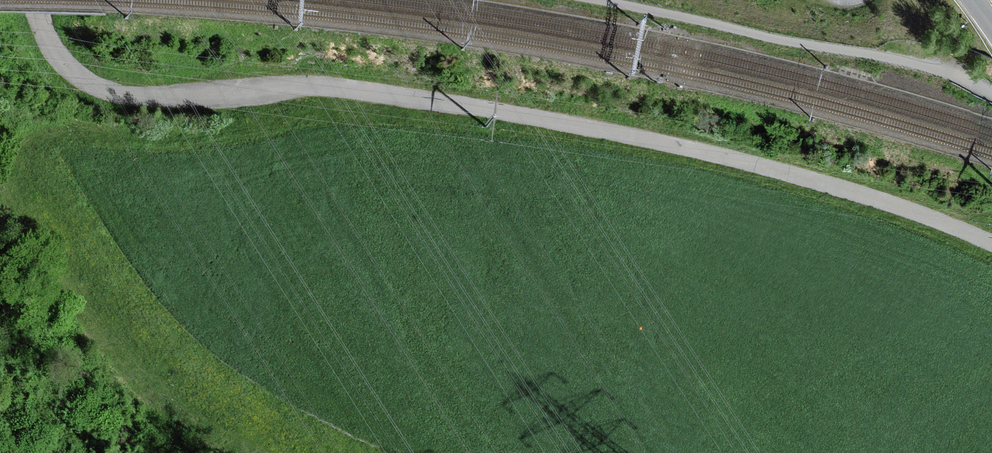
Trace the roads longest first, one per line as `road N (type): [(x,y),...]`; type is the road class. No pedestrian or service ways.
road 1 (track): [(35,0),(51,47),(91,87),(147,98),(339,85),(399,91),(663,139),(904,206),(991,244)]
road 2 (track): [(597,0),(941,68),(991,93)]

